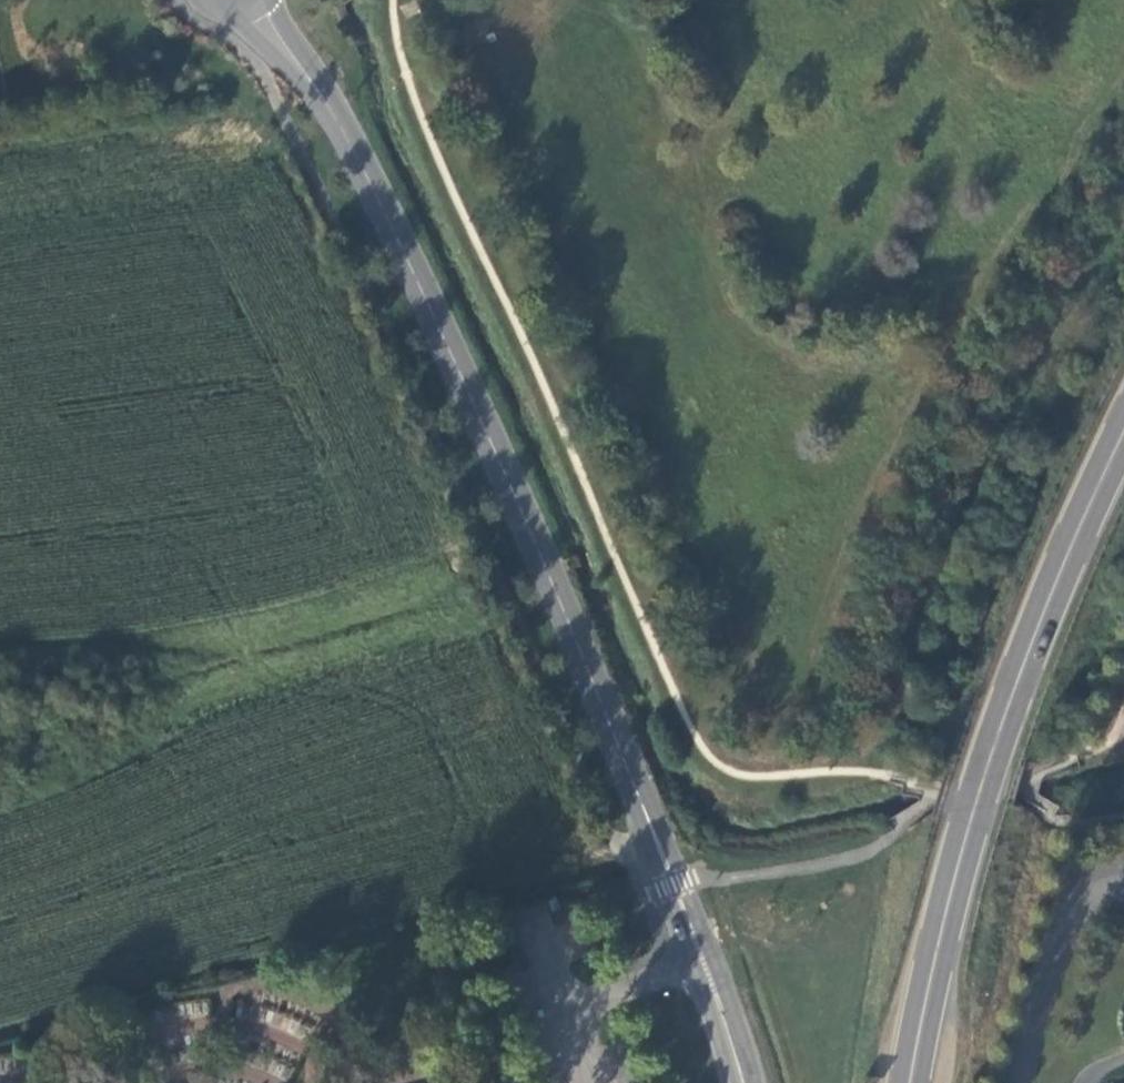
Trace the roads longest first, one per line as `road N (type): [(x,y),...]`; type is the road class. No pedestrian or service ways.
road 1 (tertiary): [(744,1082),(566,619),(414,275),(300,69)]
road 2 (primary): [(1123,431),(1072,543),(966,838),(907,1082)]

